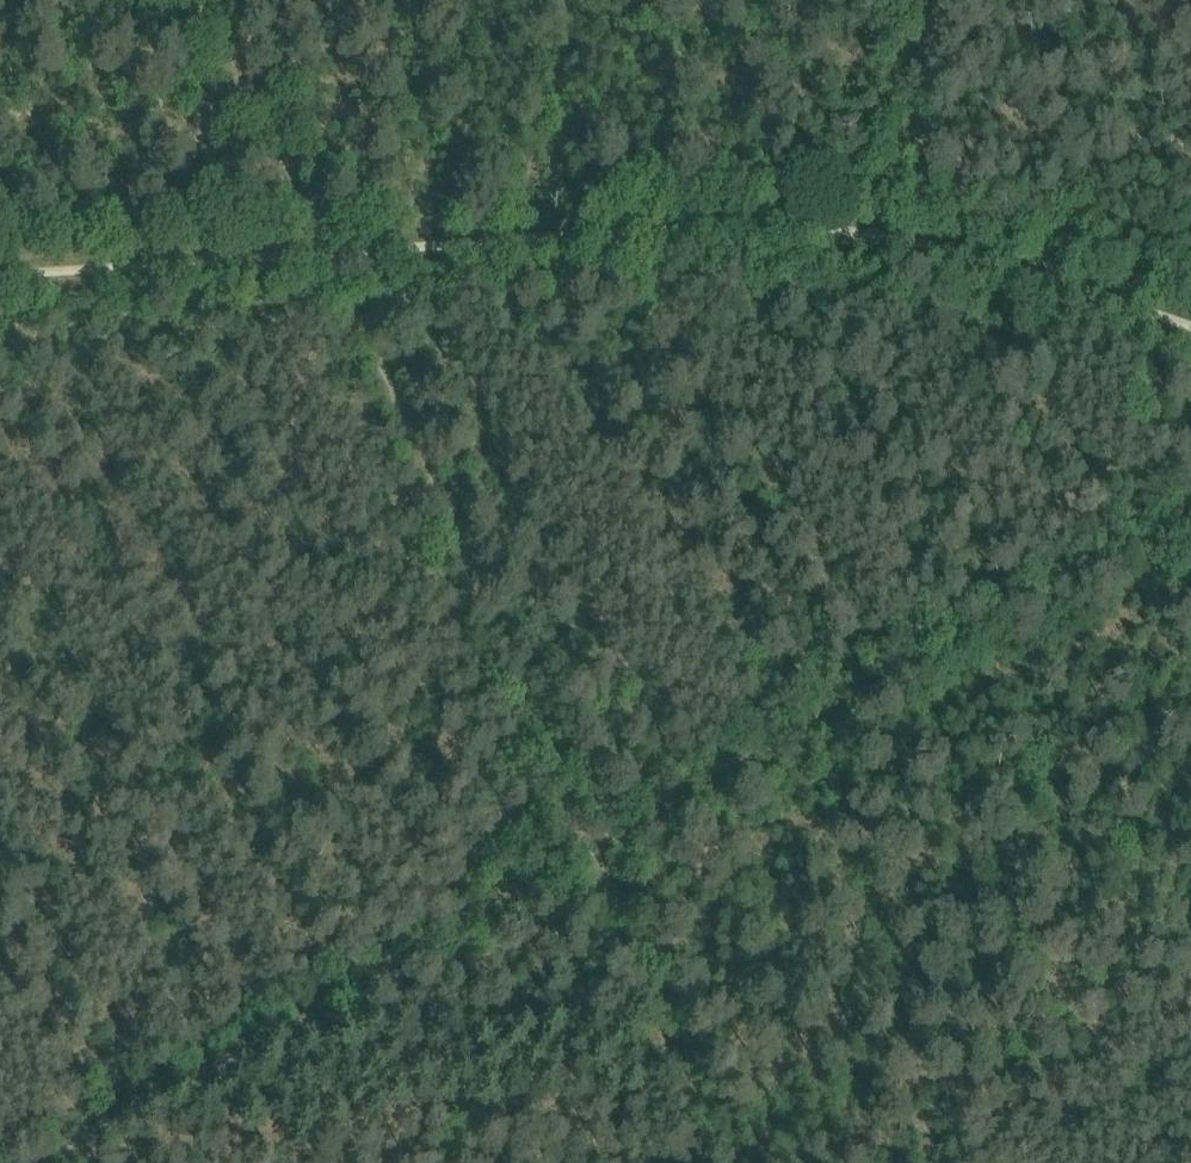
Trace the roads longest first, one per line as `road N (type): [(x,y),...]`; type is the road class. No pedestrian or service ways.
road 1 (track): [(310,248),(813,219),(886,229),(1190,330)]
road 2 (track): [(587,849),(1190,510)]
road 3 (track): [(310,248),(587,849)]
road 4 (track): [(587,849),(28,1162)]
road 5 (track): [(587,849),(643,1023),(717,1162)]
road 6 (track): [(0,269),(310,248)]
road 7 (track): [(185,0),(310,248)]
road 8 (track): [(940,0),(835,222)]

